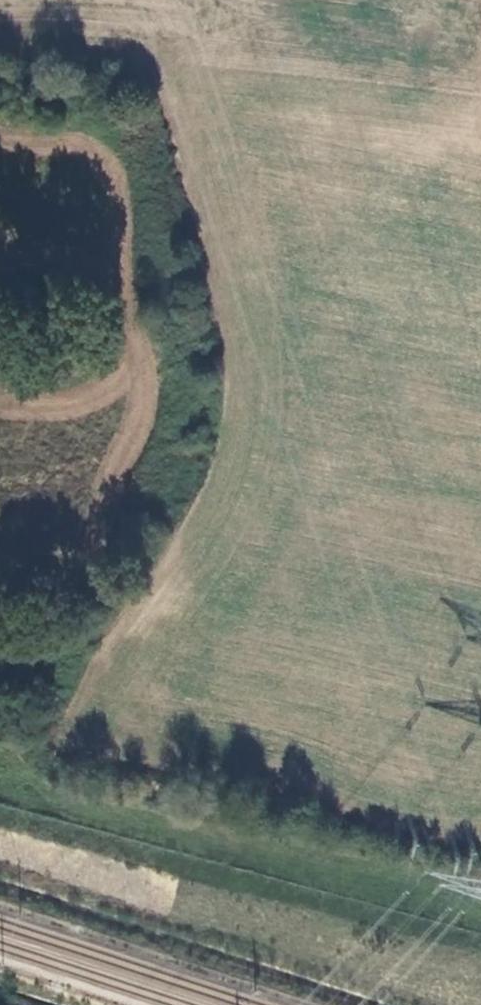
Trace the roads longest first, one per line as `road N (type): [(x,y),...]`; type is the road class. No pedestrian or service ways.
road 1 (track): [(480,948),(0,815)]

